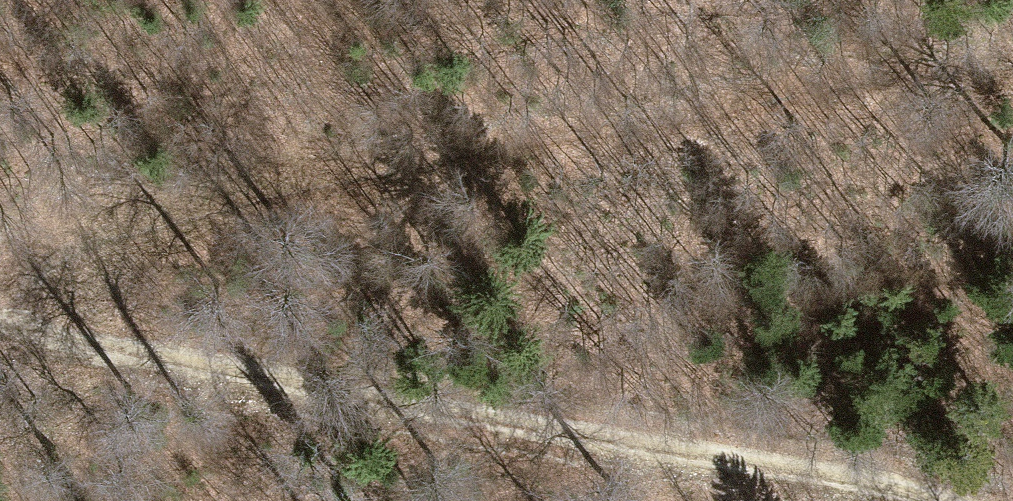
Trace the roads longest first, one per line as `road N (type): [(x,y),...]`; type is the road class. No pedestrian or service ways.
road 1 (track): [(1012,63),(864,80),(373,177),(120,243),(47,279),(20,332)]
road 2 (track): [(20,332),(934,500)]

